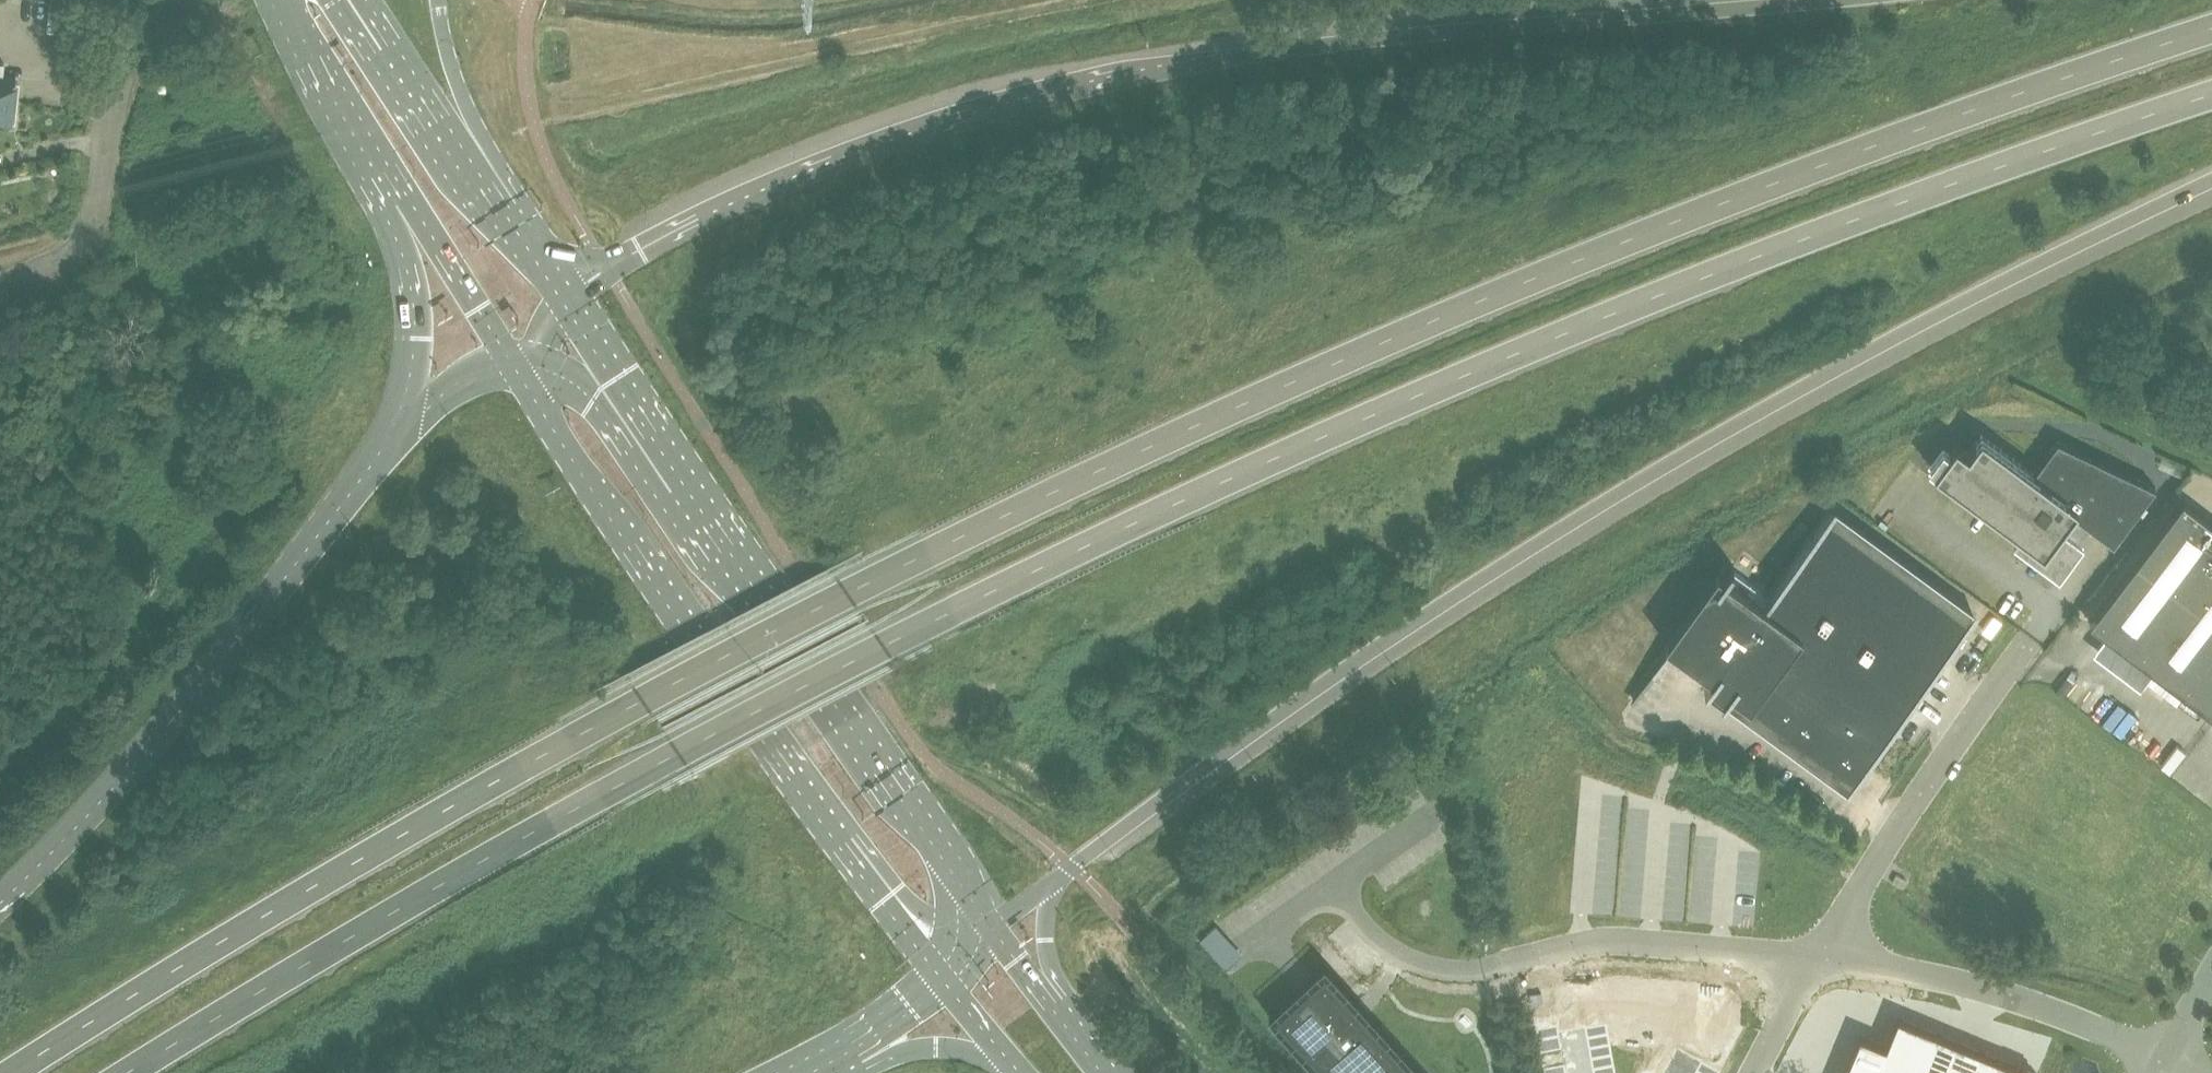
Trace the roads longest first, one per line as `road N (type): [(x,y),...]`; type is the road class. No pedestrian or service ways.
road 1 (trunk): [(2211,30),(1906,137),(1360,354),(850,593),(644,699),(12,1072)]
road 2 (trunk): [(138,1072),(681,752),(885,645),(1304,449),(1640,306),(1977,176),(2211,99)]
road 3 (trunk): [(1059,878),(1430,612),(1836,369),(2211,186)]
road 4 (trunk): [(1810,0),(1422,35),(1033,97),(886,142),(749,196),(607,269),(563,301)]
road 5 (trunk): [(385,451),(55,857),(0,905)]
road 6 (primary): [(544,414),(886,900)]
road 7 (primary): [(992,924),(678,478)]
road 8 (unclassified): [(2096,547),(1975,711),(1815,959)]
road 9 (track): [(971,0),(527,97)]
road 10 (unclassified): [(2161,1059),(1974,985),(1815,959)]
road 11 (unclassified): [(1815,959),(1606,942),(1484,967)]
road 12 (trunk): [(390,170),(413,338),(404,398),(385,451)]
road 13 (unclassified): [(0,281),(41,271),(88,228),(117,80)]
road 14 (primary): [(503,211),(367,0)]
road 15 (primary): [(390,170),(511,363)]
road 16 (primary): [(503,211),(449,57),(440,0)]
road 17 (primary): [(678,478),(563,301)]
road 18 (trunk): [(815,1062),(927,1049),(1015,1067)]
road 19 (primary): [(285,0),(390,170)]
road 20 (trunk): [(678,478),(579,387),(540,367)]
road 21 (trunk): [(511,363),(441,396),(385,451)]
road 22 (trunk): [(815,1062),(939,975)]
road 23 (trunk): [(1054,1007),(1046,927),(1059,878)]
road 24 (unclassified): [(1815,959),(1752,1072)]

